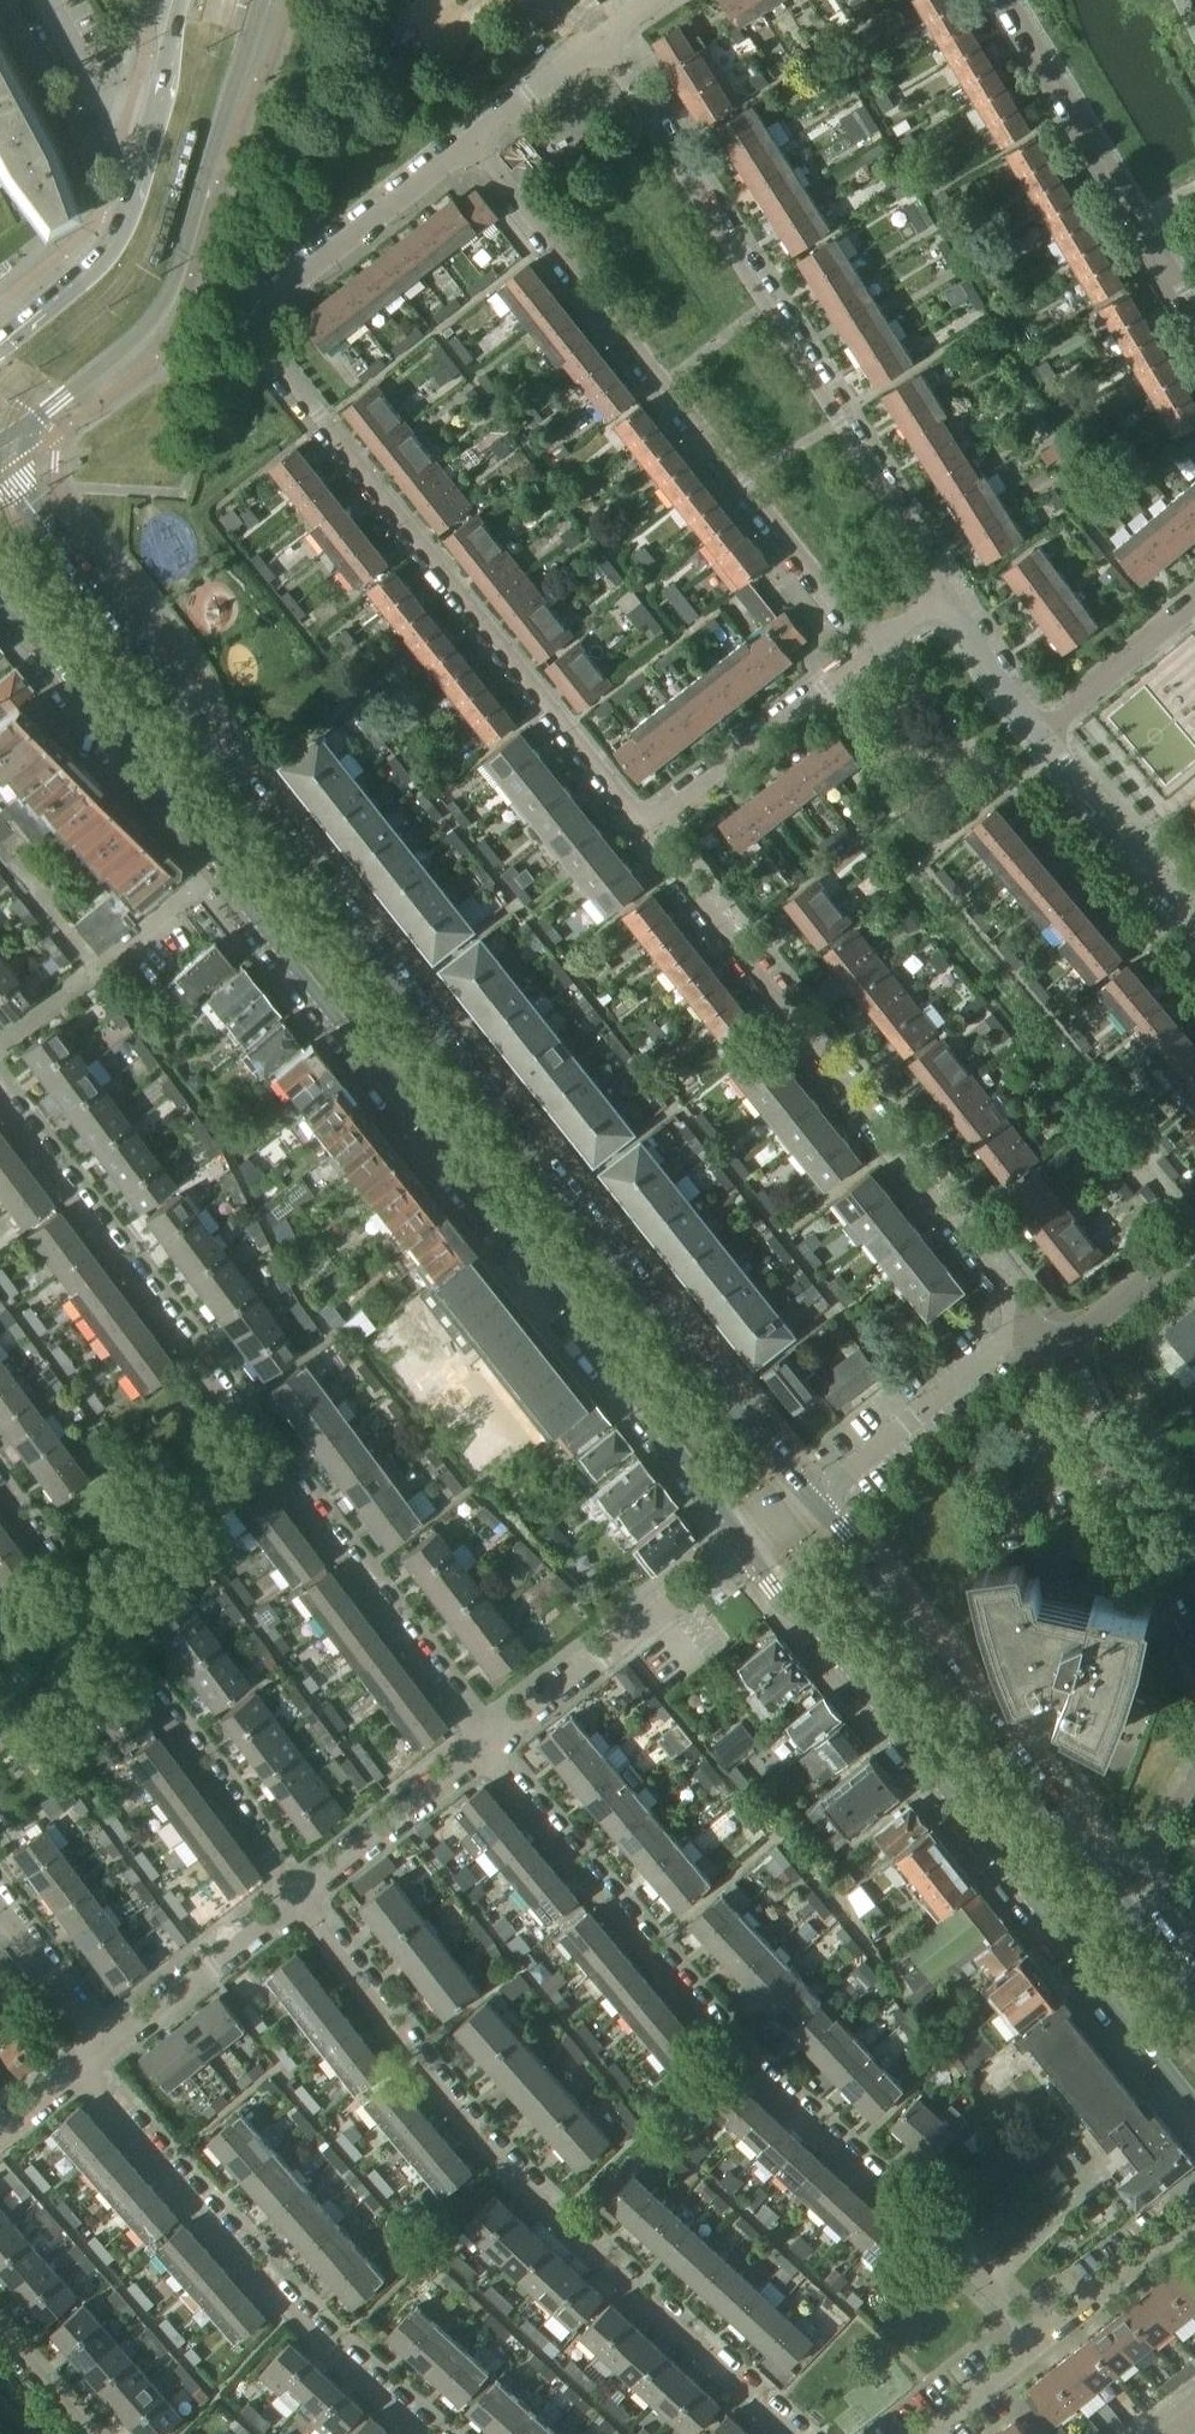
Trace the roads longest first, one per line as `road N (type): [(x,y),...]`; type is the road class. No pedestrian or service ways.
road 1 (tertiary): [(812,1499),(242,786),(28,504)]
road 2 (residential): [(470,144),(261,315),(255,333),(645,827)]
road 3 (tertiary): [(217,866),(745,1545)]
road 4 (residential): [(489,1750),(0,1103)]
road 5 (residential): [(1039,2340),(723,2039),(489,1750)]
road 6 (residential): [(298,1898),(503,2162),(791,2433)]
road 7 (tertiary): [(745,1545),(1194,2107)]
road 8 (residential): [(946,593),(598,38)]
road 9 (residential): [(470,144),(872,648)]
road 10 (residential): [(1026,1323),(645,827)]
road 11 (tertiary): [(1194,1992),(812,1499)]
road 12 (residential): [(0,1498),(298,1898)]
road 13 (residential): [(423,2433),(290,2313),(82,2071)]
road 14 (tertiary): [(33,419),(158,311),(257,0)]
road 15 (residential): [(1010,0),(1194,312)]
road 16 (tertiary): [(0,597),(217,866)]
road 17 (residential): [(489,1750),(745,1545)]
road 18 (residential): [(1172,1619),(1060,1340)]
road 19 (residential): [(645,827),(872,648)]
road 20 (residential): [(0,1039),(217,866)]
road 21 (residential): [(812,1499),(1026,1323)]
road 22 (tertiary): [(146,145),(122,225),(93,267),(0,344)]
road 23 (residential): [(104,2051),(298,1898)]
road 24 (residential): [(298,1898),(489,1750)]
road 25 (residential): [(1041,734),(1194,918)]
road 26 (residential): [(1194,606),(1041,734)]
road 27 (residential): [(1194,2217),(1039,2340)]
road 28 (residential): [(42,0),(120,135),(146,145)]
road 29 (residential): [(104,2051),(0,1911)]
road 30 (residential): [(1060,1340),(1084,1330),(1194,1236)]
road 31 (residential): [(946,593),(1001,687),(1041,734)]
road 32 (residential): [(598,38),(470,144)]
road 33 (tertiary): [(178,0),(146,145)]
road 34 (residential): [(924,2433),(1039,2340)]
road 35 (residential): [(0,2327),(94,2433)]

